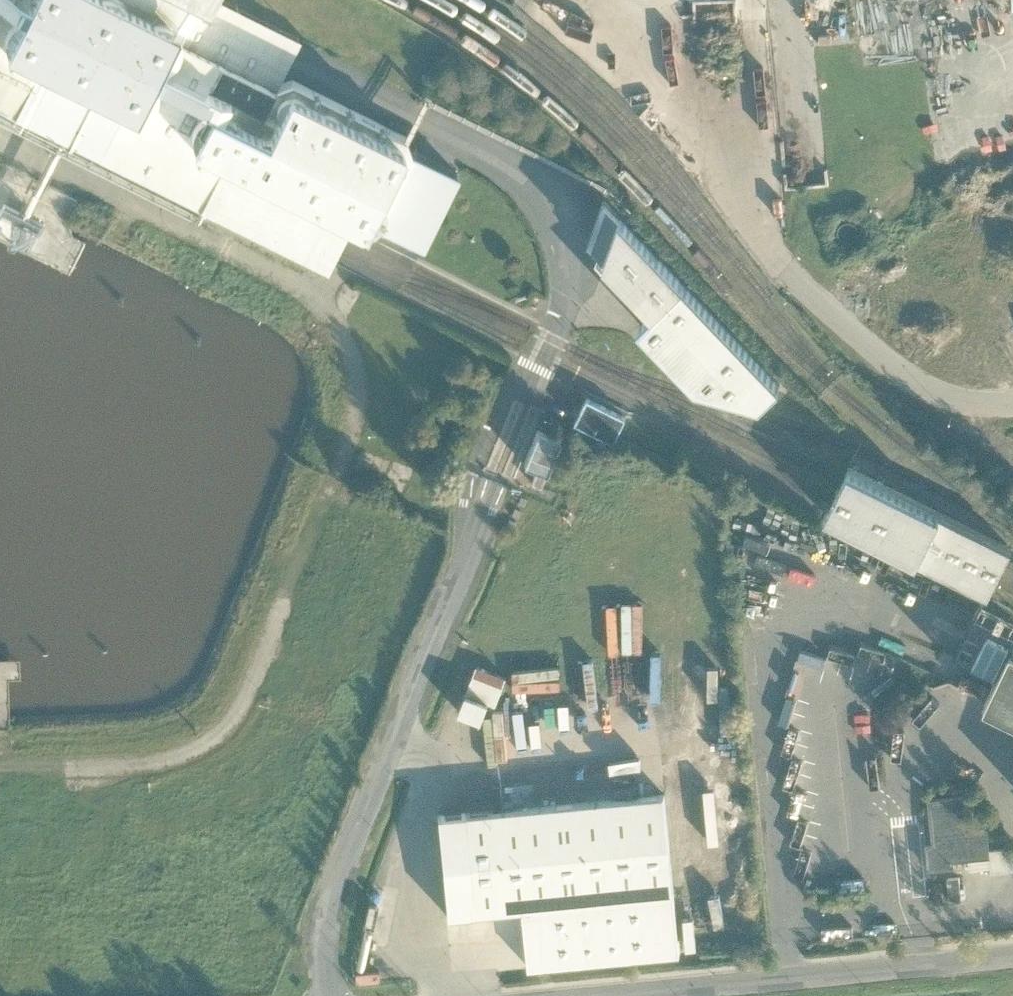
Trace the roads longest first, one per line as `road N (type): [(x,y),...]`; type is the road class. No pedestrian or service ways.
road 1 (unclassified): [(1012,954),(581,995)]

